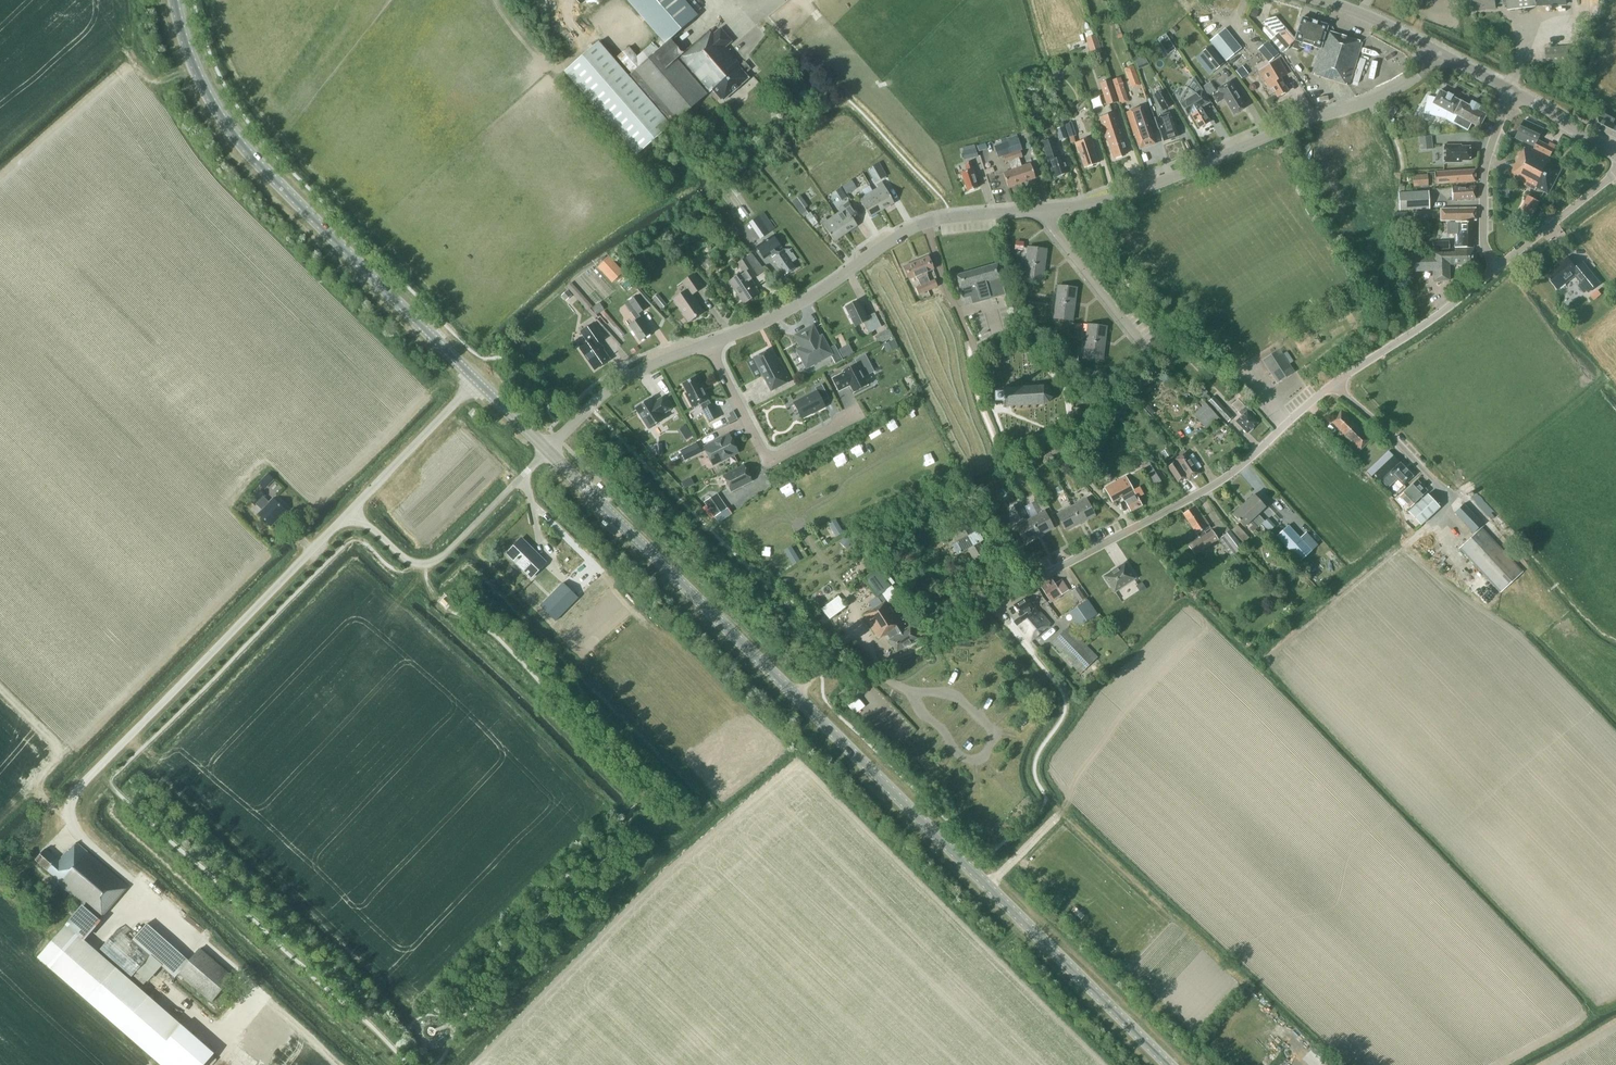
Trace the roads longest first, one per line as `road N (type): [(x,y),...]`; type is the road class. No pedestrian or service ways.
road 1 (secondary): [(1170,1064),(548,450)]
road 2 (secondary): [(477,380),(237,138),(201,77),(176,0)]
road 3 (residential): [(947,630),(1217,483),(1334,384)]
road 4 (residential): [(1045,210),(1116,197),(1381,96),(1435,53)]
road 5 (unclassified): [(79,786),(351,510)]
road 6 (residential): [(708,345),(811,298),(906,230),(944,218),(1045,210)]
road 7 (unclassified): [(351,510),(408,560),(431,564),(548,450)]
road 8 (residential): [(708,345),(770,466),(857,416)]
road 9 (residential): [(1334,384),(1498,266)]
road 10 (residential): [(548,450),(631,376),(708,345)]
road 11 (unclassified): [(351,510),(477,380)]
road 12 (residential): [(1498,266),(1484,240),(1481,195),(1510,93)]
road 13 (residential): [(1045,210),(1145,345)]
road 14 (residential): [(1334,384),(1454,501)]
road 15 (residential): [(1498,266),(1615,172)]
road 16 (track): [(982,360),(1012,347),(1038,357),(1067,401),(1058,431)]
road 17 (track): [(1058,431),(1006,445),(982,360)]
road 18 (tertiary): [(1435,53),(1320,0)]
road 19 (track): [(1058,431),(1086,479),(1134,527)]
road 20 (tertiary): [(1615,151),(1510,93)]

